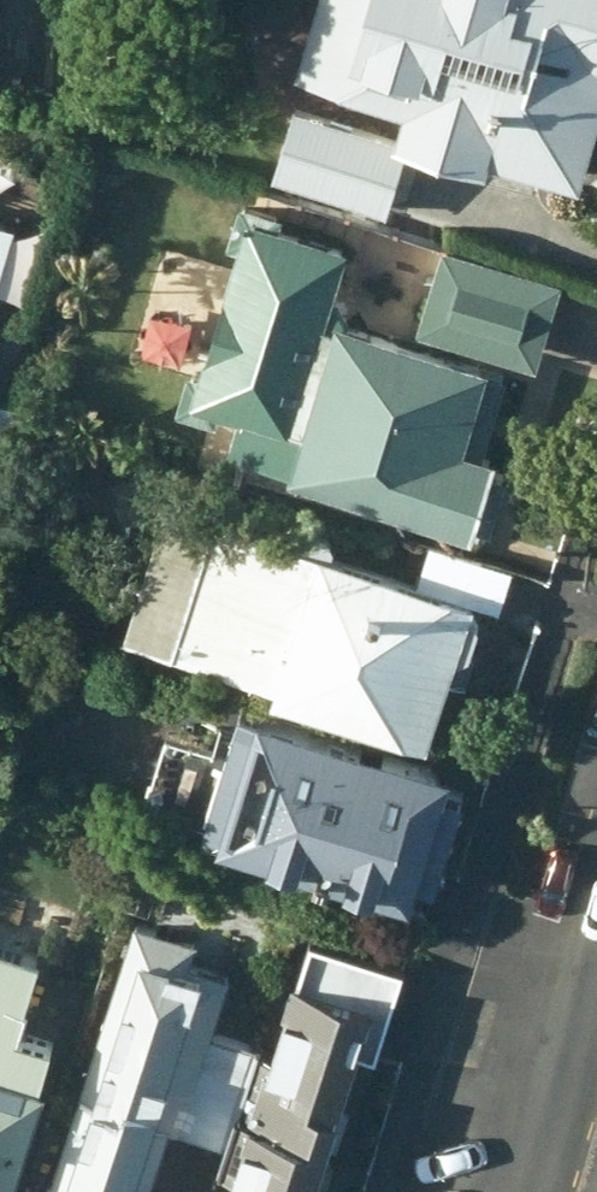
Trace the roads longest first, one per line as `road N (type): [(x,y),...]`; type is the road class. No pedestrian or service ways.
road 1 (residential): [(596,913),(525,1191)]

